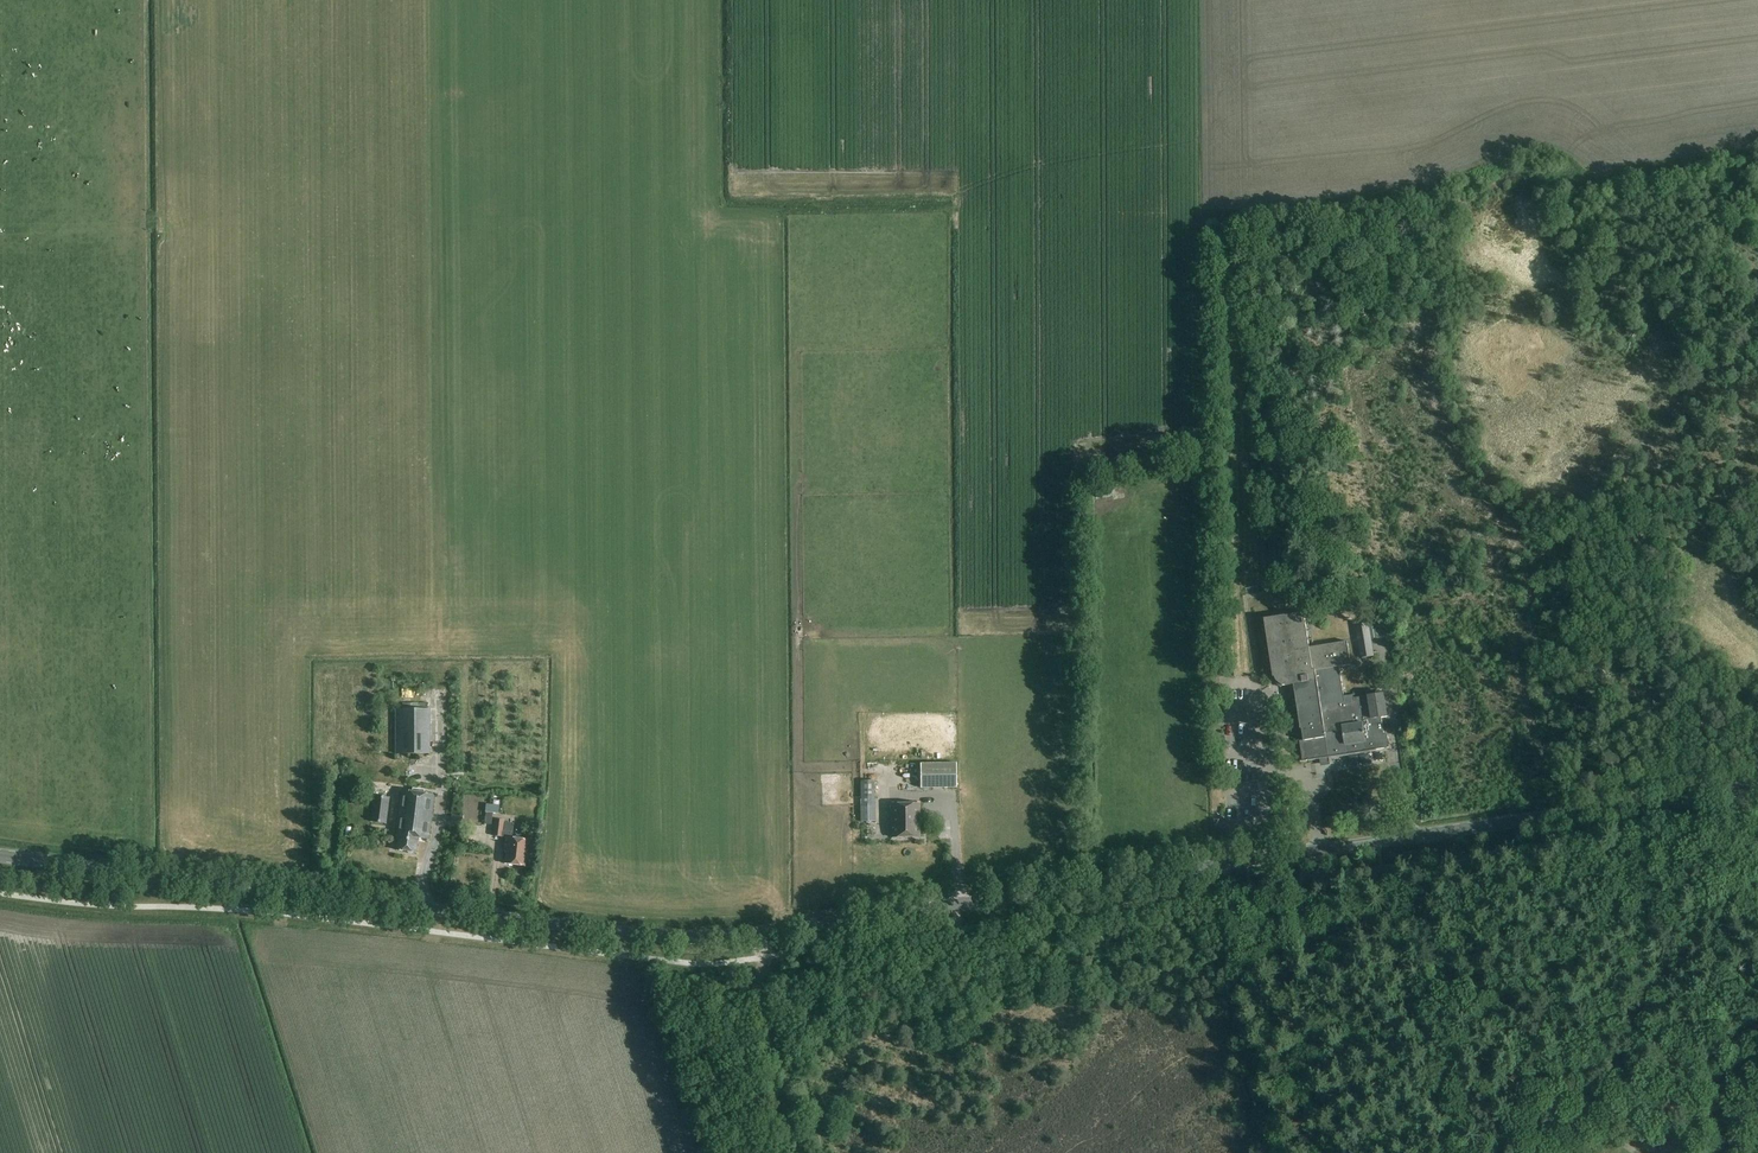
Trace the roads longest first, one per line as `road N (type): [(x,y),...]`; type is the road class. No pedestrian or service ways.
road 1 (secondary): [(1757,786),(727,937),(589,928),(0,855)]

